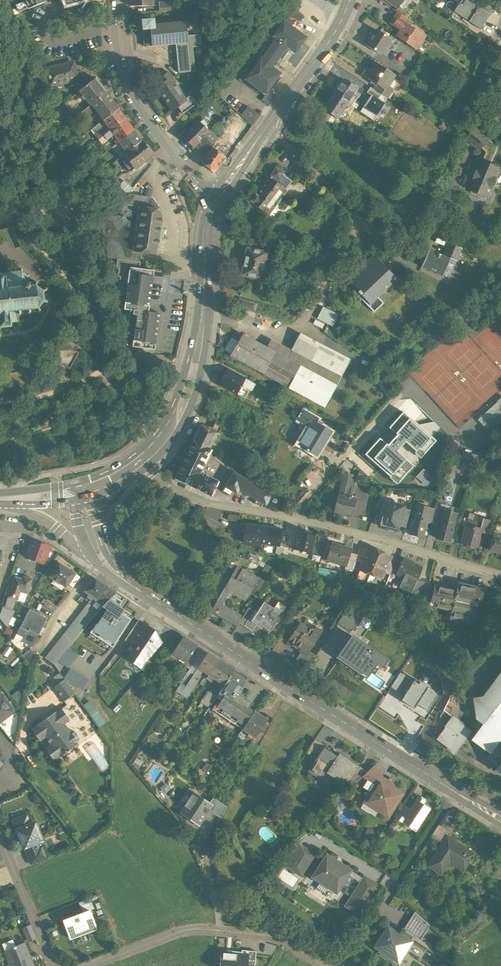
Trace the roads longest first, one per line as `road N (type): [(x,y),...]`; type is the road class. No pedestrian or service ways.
road 1 (secondary): [(500,823),(153,599)]
road 2 (tertiary): [(94,496),(149,466),(188,414),(203,363),(204,275)]
road 3 (tertiary): [(204,275),(189,362),(161,435),(135,461),(87,483)]
road 4 (residential): [(326,965),(279,938),(192,929),(92,965)]
road 5 (tertiary): [(217,199),(351,0)]
road 6 (residential): [(115,27),(124,72),(147,117),(217,199)]
road 7 (residential): [(54,965),(0,832)]
road 8 (track): [(466,161),(448,146),(492,46)]
road 9 (secondary): [(153,599),(119,567),(94,496)]

